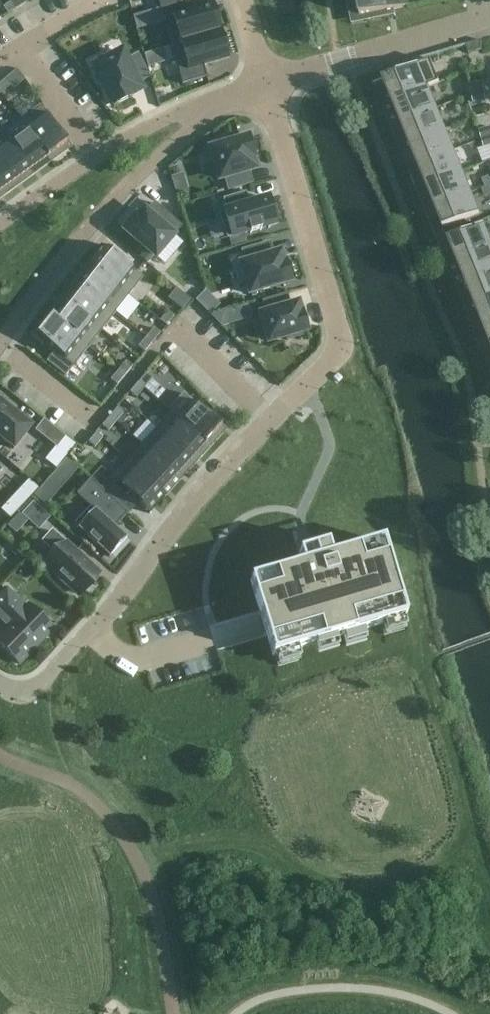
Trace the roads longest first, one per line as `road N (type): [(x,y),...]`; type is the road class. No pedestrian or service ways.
road 1 (residential): [(267,87),(337,333),(333,362),(197,498),(37,687),(22,695),(0,682)]
road 2 (residential): [(0,344),(133,180),(213,106)]
road 3 (residential): [(213,106),(183,111),(96,157),(0,225)]
road 4 (residential): [(484,19),(267,87)]

